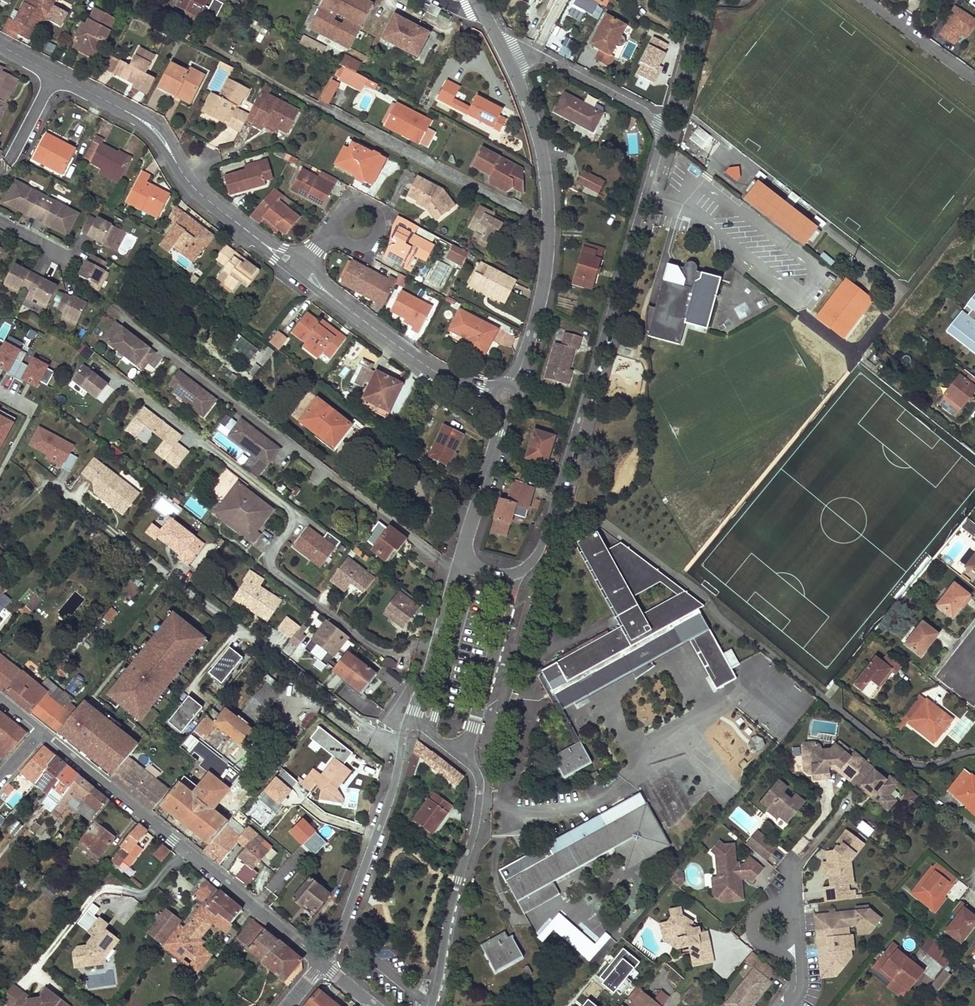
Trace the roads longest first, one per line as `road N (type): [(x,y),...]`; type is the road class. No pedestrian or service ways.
road 1 (residential): [(463,549),(468,562),(493,575),(528,567),(539,549),(664,130)]
road 2 (residential): [(299,268),(210,203),(146,120),(0,45)]
road 3 (residential): [(40,733),(322,964)]
road 4 (residential): [(505,57),(535,127),(548,223),(543,279),(512,386)]
road 5 (residential): [(431,1005),(479,780),(415,724)]
road 6 (residential): [(415,724),(404,732),(386,808),(322,964)]
road 7 (residential): [(494,391),(429,368),(299,268)]
road 8 (residential): [(463,549),(415,724)]
road 9 (residential): [(664,130),(642,108),(540,57),(505,57)]
road 10 (residential): [(505,410),(463,549)]
road 11 (residential): [(664,130),(698,0)]
road 12 (residential): [(868,0),(974,76)]
road 13 (residential): [(324,239),(361,245),(377,233),(370,206),(340,214)]

